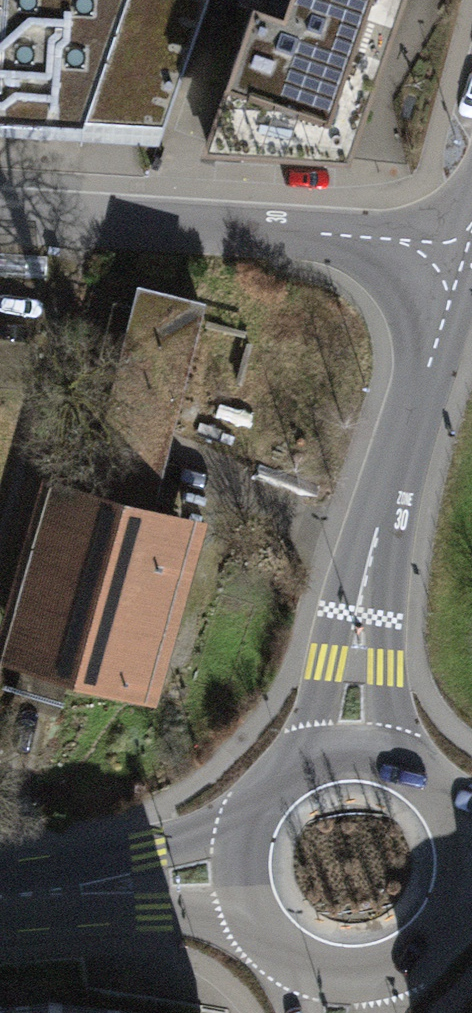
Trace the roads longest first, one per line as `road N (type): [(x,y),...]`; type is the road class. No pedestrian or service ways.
road 1 (residential): [(355,760),(361,602),(462,256)]
road 2 (residential): [(462,256),(382,237),(0,214)]
road 3 (primary): [(0,896),(247,871)]
road 4 (primary): [(342,970),(390,964),(430,938),(454,897),(457,849)]
road 5 (primary): [(355,760),(300,774),(270,799),(252,833),(247,871)]
road 6 (primary): [(247,871),(255,907),(276,938),(306,960),(342,970)]
road 7 (primary): [(457,849),(430,793),(396,769),(355,760)]

